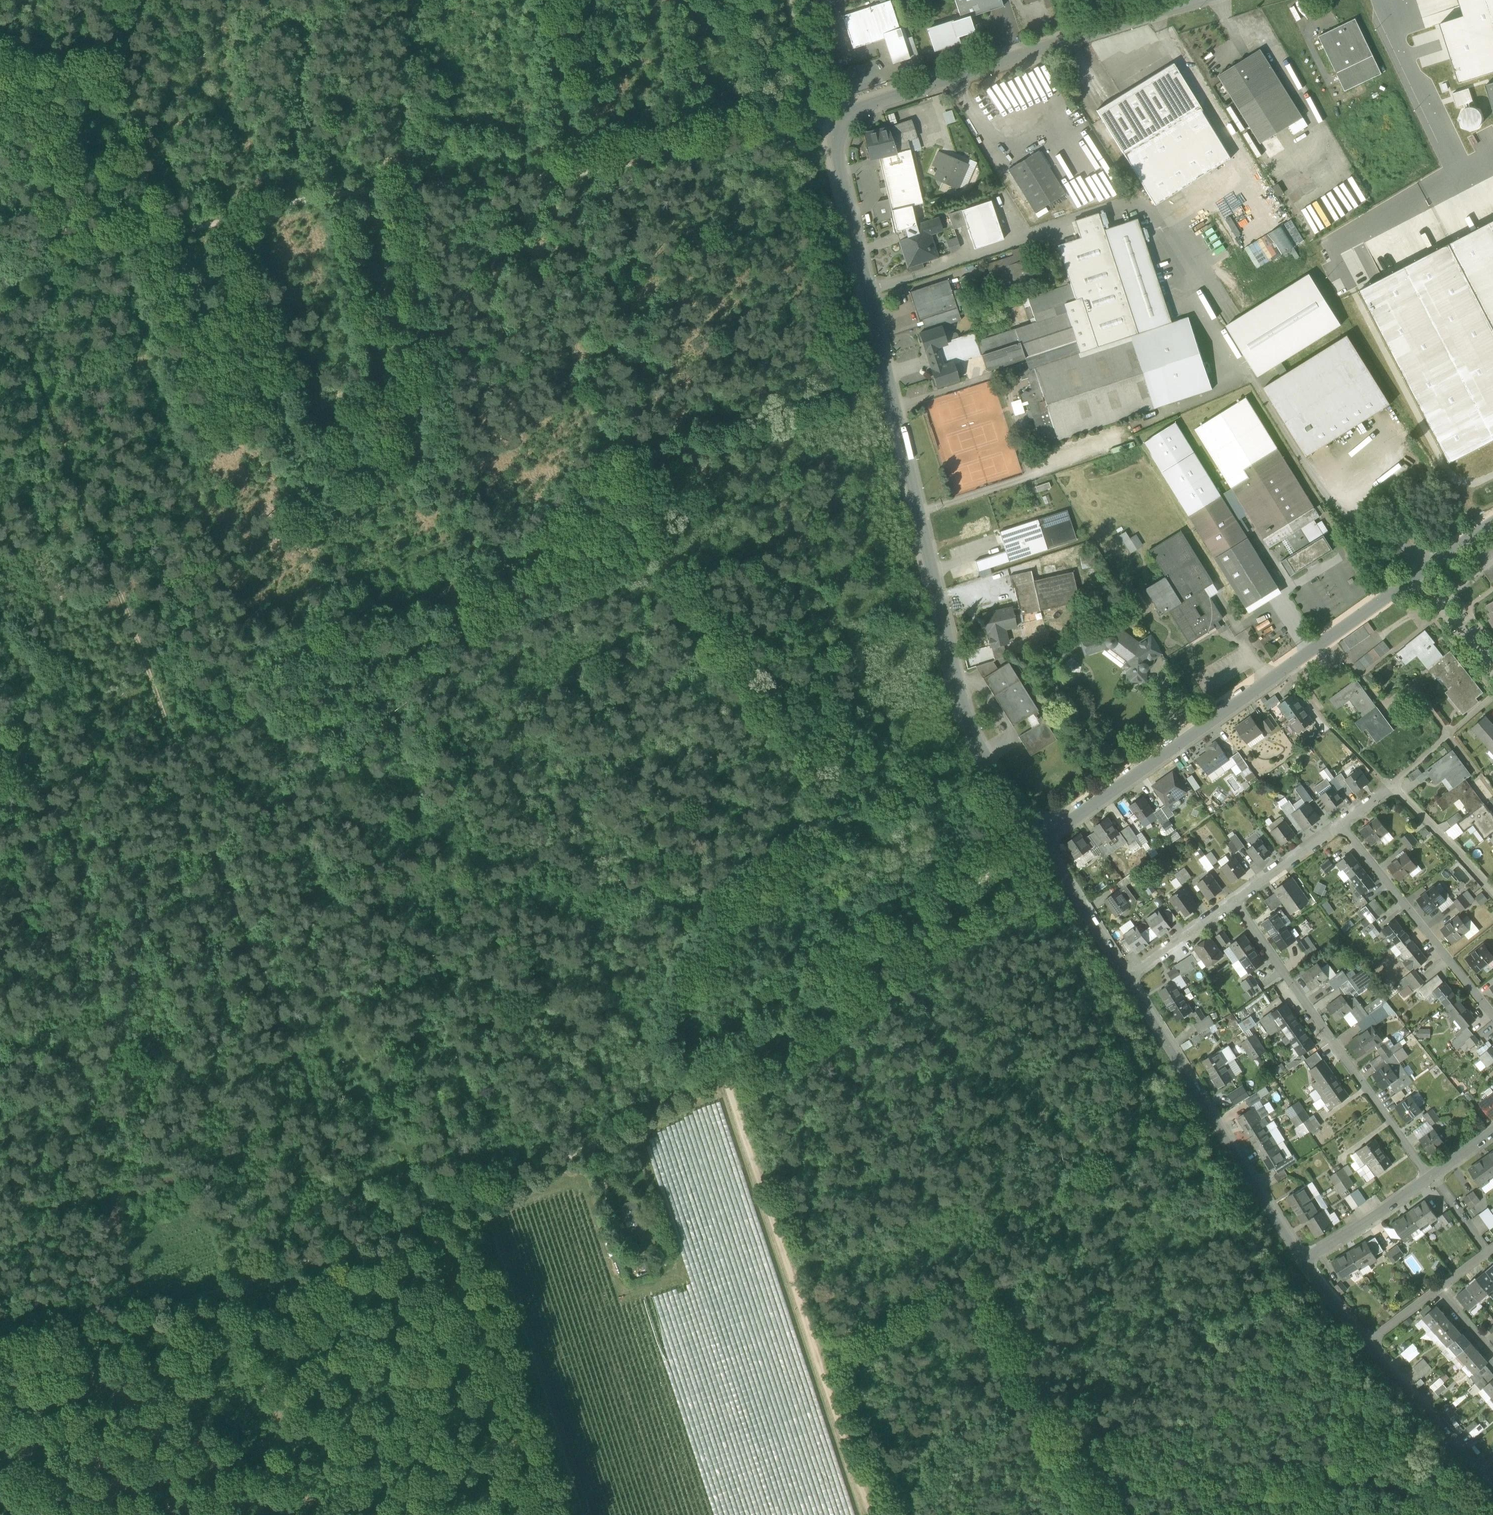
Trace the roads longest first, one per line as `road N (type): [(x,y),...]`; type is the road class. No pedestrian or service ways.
road 1 (residential): [(1039,838),(967,723),(825,120),(1189,0)]
road 2 (track): [(366,1245),(11,306)]
road 3 (track): [(11,306),(98,257),(319,195),(629,168),(818,117)]
road 4 (unclassified): [(1039,838),(786,1024),(585,1151),(498,1192)]
road 5 (track): [(498,1192),(0,1369)]
road 6 (track): [(723,1064),(869,1514)]
road 7 (residential): [(1039,838),(1415,575)]
road 8 (residential): [(1232,901),(1430,1178)]
road 9 (residential): [(1129,977),(1305,1262)]
road 10 (track): [(184,766),(477,639)]
road 11 (residential): [(1342,826),(1492,1016)]
road 12 (residential): [(1369,1344),(1479,1473)]
road 13 (residential): [(1039,838),(1129,977)]
road 14 (residential): [(1305,1262),(1430,1178)]
road 15 (residential): [(1391,786),(1492,891)]
road 16 (residential): [(1232,901),(1342,826)]
road 17 (residential): [(1415,575),(1492,679)]
road 18 (residential): [(1129,977),(1232,901)]
road 19 (track): [(750,0),(774,125)]

